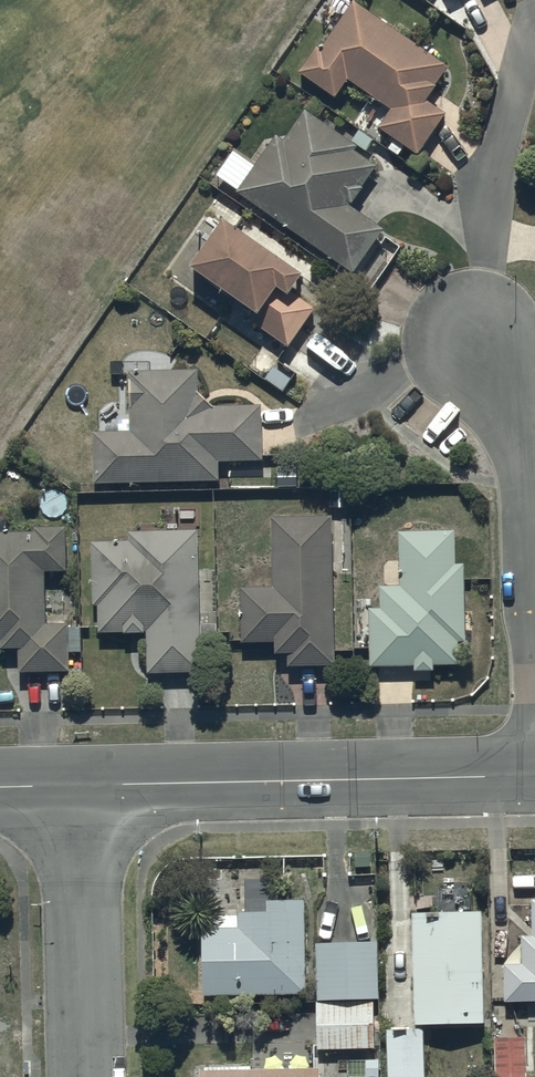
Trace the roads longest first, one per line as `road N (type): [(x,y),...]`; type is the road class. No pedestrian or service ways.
road 1 (tertiary): [(83,786),(534,776)]
road 2 (residential): [(534,755),(527,425),(509,373),(477,337)]
road 3 (residential): [(83,786),(90,1076)]

